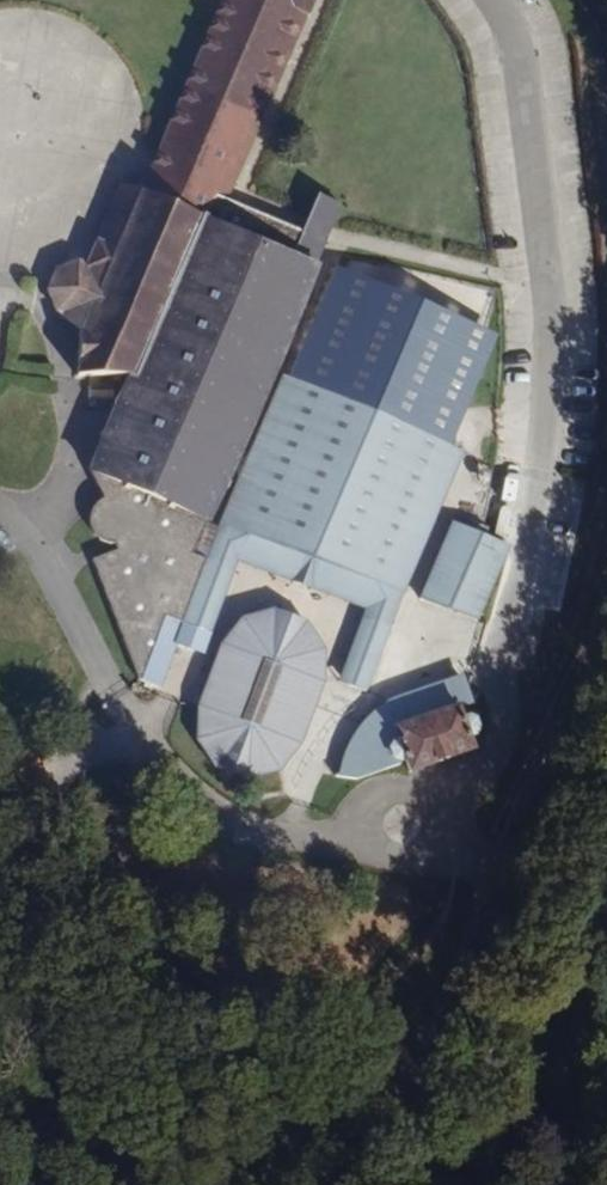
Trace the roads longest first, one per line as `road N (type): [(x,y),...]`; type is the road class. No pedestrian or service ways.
road 1 (unclassified): [(491,0),(519,60),(551,291),(537,487),(508,624),(510,727),(499,763),(478,793),(406,824),(498,920)]
road 2 (unclassified): [(606,693),(498,920)]

